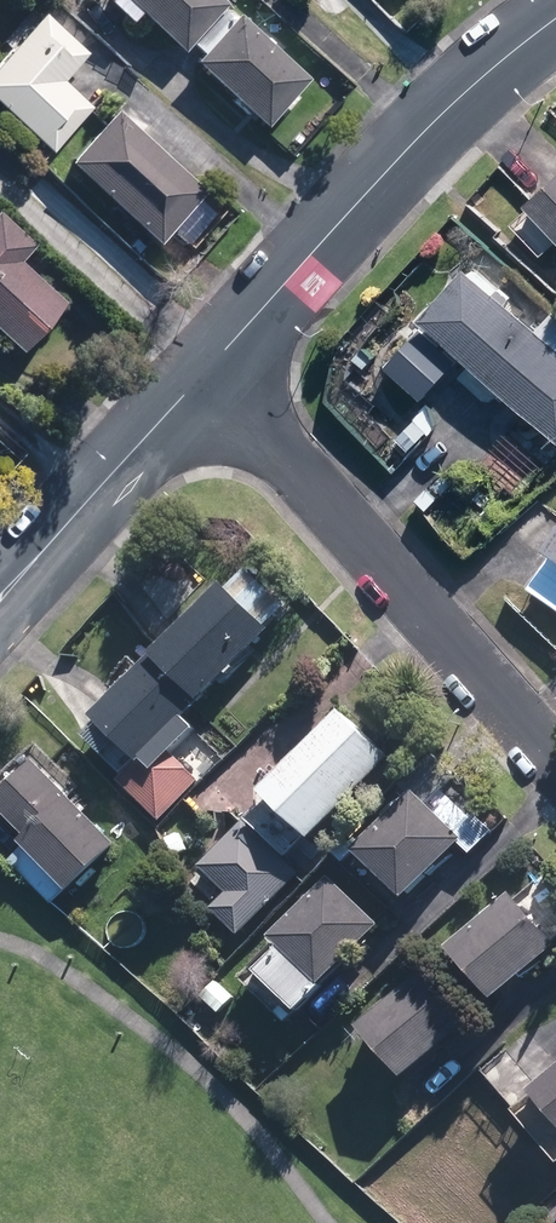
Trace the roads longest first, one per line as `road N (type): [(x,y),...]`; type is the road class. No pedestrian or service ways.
road 1 (residential): [(555,764),(207,371)]
road 2 (residential): [(555,19),(420,136),(207,371)]
road 3 (residential): [(207,371),(0,600)]

